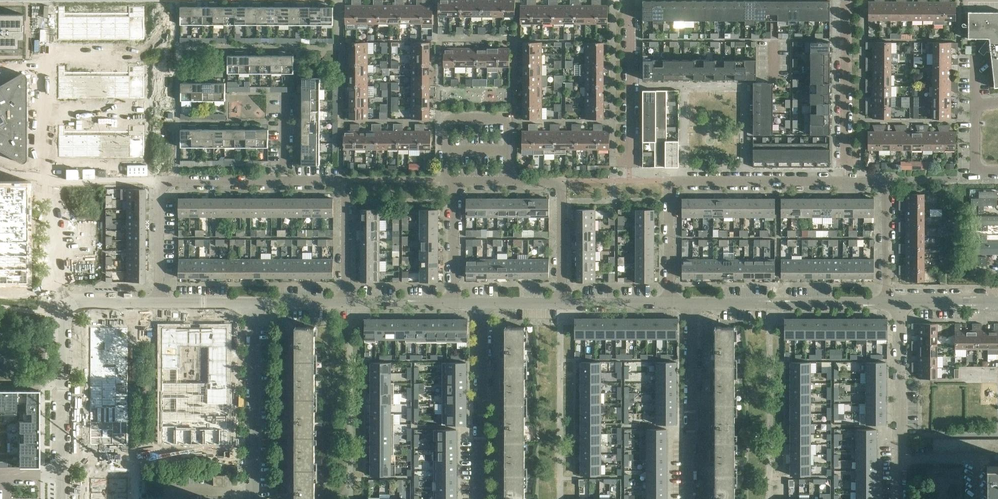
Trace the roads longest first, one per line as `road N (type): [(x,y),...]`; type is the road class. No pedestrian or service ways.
road 1 (residential): [(668,301),(666,181),(876,180),(886,193),(884,302)]
road 2 (residential): [(157,302),(72,301),(63,309),(63,498)]
road 3 (unknown): [(72,301),(43,264),(46,31)]
road 4 (residential): [(454,181),(441,182),(441,118),(509,118),(510,181)]
road 5 (residential): [(690,498),(692,301)]
road 6 (residential): [(479,498),(477,302)]
road 7 (residential): [(251,498),(249,302)]
road 8 (residential): [(884,302),(692,301)]
road 9 (residential): [(344,302),(345,181),(285,181)]
road 10 (residential): [(559,301),(558,181),(510,181)]
road 11 (residential): [(629,166),(631,0)]
road 12 (residential): [(848,165),(846,0)]
road 13 (residential): [(898,459),(897,302)]
road 14 (residential): [(157,302),(156,182),(166,182)]
road 15 (residential): [(453,302),(454,181)]

